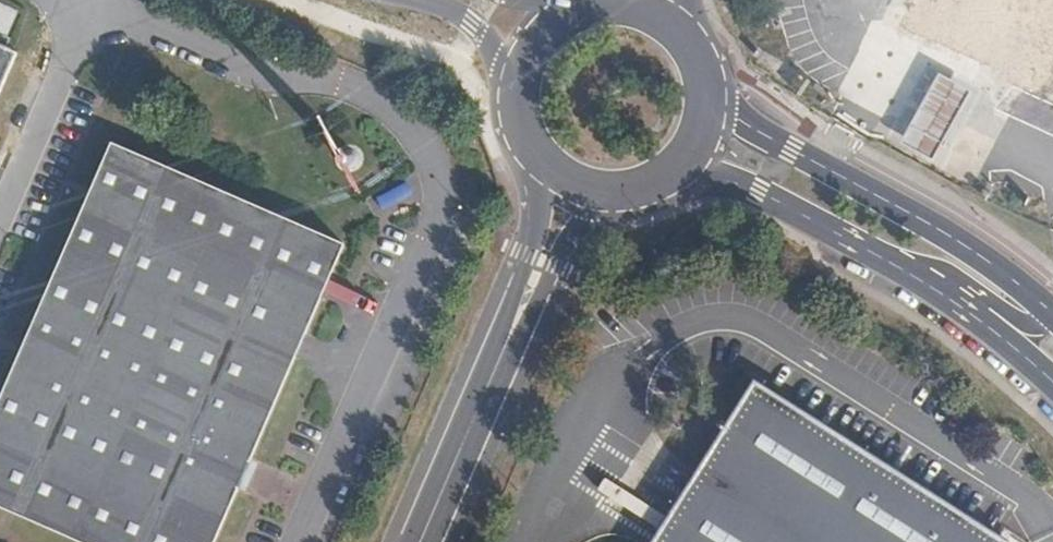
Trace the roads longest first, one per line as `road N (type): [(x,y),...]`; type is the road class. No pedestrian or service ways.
road 1 (secondary): [(683,163),(758,191),(886,262),(1052,383)]
road 2 (secondary): [(1052,314),(951,238),(790,152),(706,92)]
road 3 (secondary): [(422,541),(522,305)]
road 4 (secondary): [(522,305),(549,290),(613,194)]
road 5 (secondary): [(543,167),(537,221),(517,279),(522,305)]
road 6 (secondary): [(414,0),(462,17),(517,79)]

